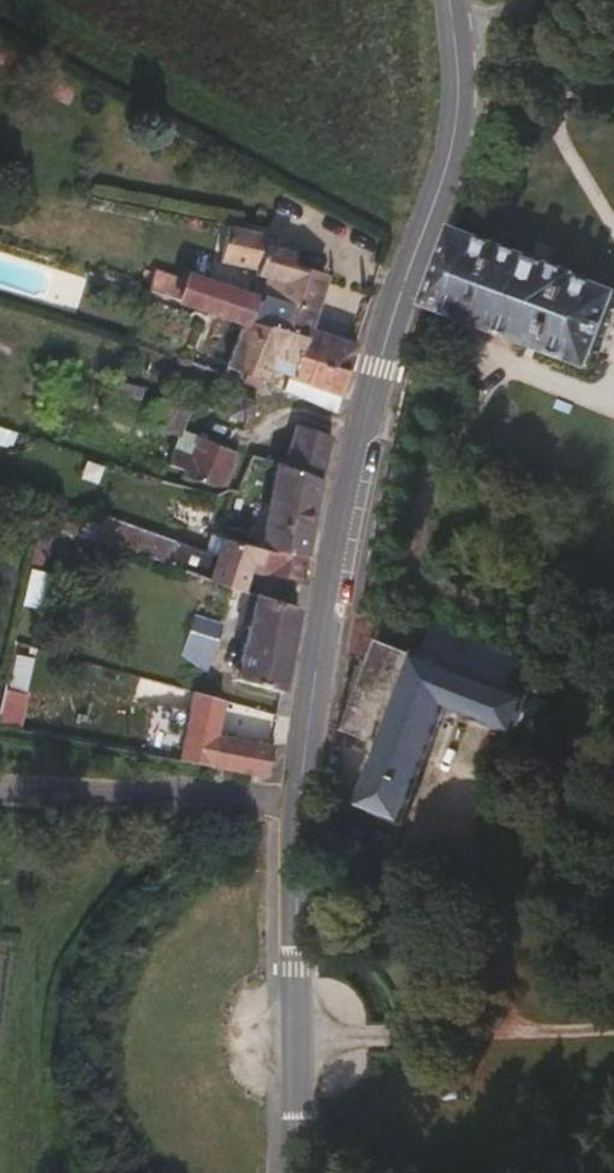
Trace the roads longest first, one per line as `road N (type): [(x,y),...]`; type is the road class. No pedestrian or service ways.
road 1 (tertiary): [(449,0),(454,133),(384,349),(346,514),(299,801)]
road 2 (tertiary): [(299,801),(297,1172)]
road 3 (unclassified): [(0,788),(299,801)]

